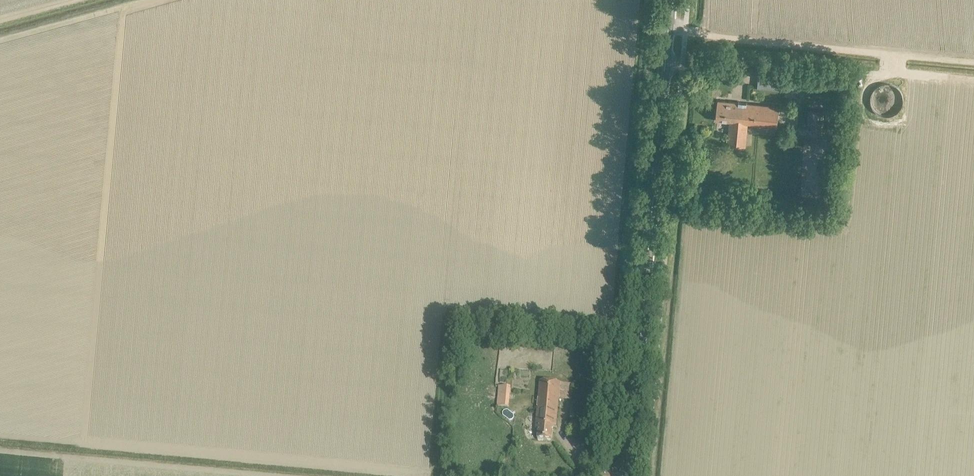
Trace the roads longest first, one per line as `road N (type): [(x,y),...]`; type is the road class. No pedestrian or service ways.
road 1 (secondary): [(627,475),(670,0)]

